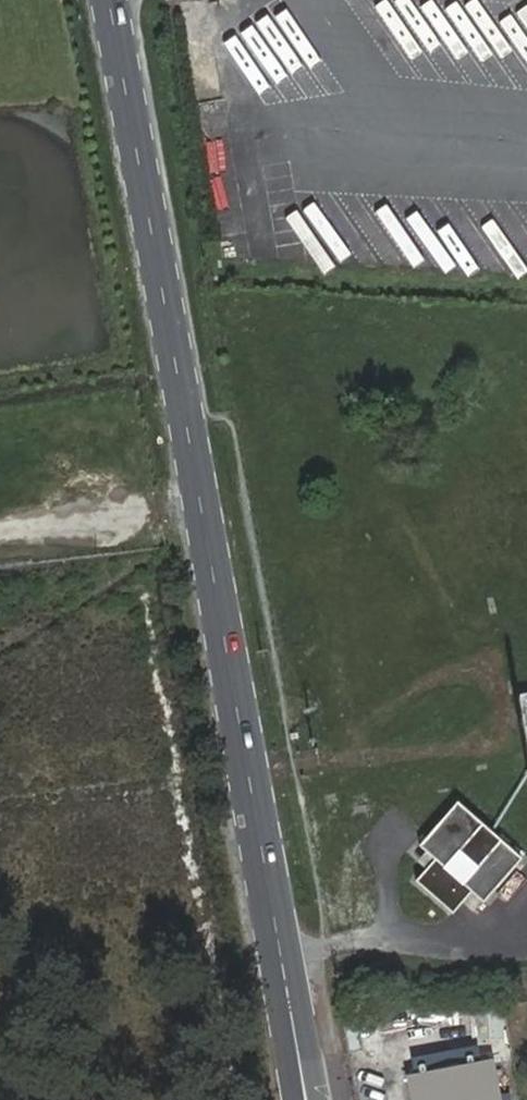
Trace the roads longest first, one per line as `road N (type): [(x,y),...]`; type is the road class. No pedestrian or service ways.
road 1 (tertiary): [(306,1099),(202,505)]
road 2 (tertiary): [(110,0),(202,505)]
road 3 (track): [(0,531),(202,505)]

